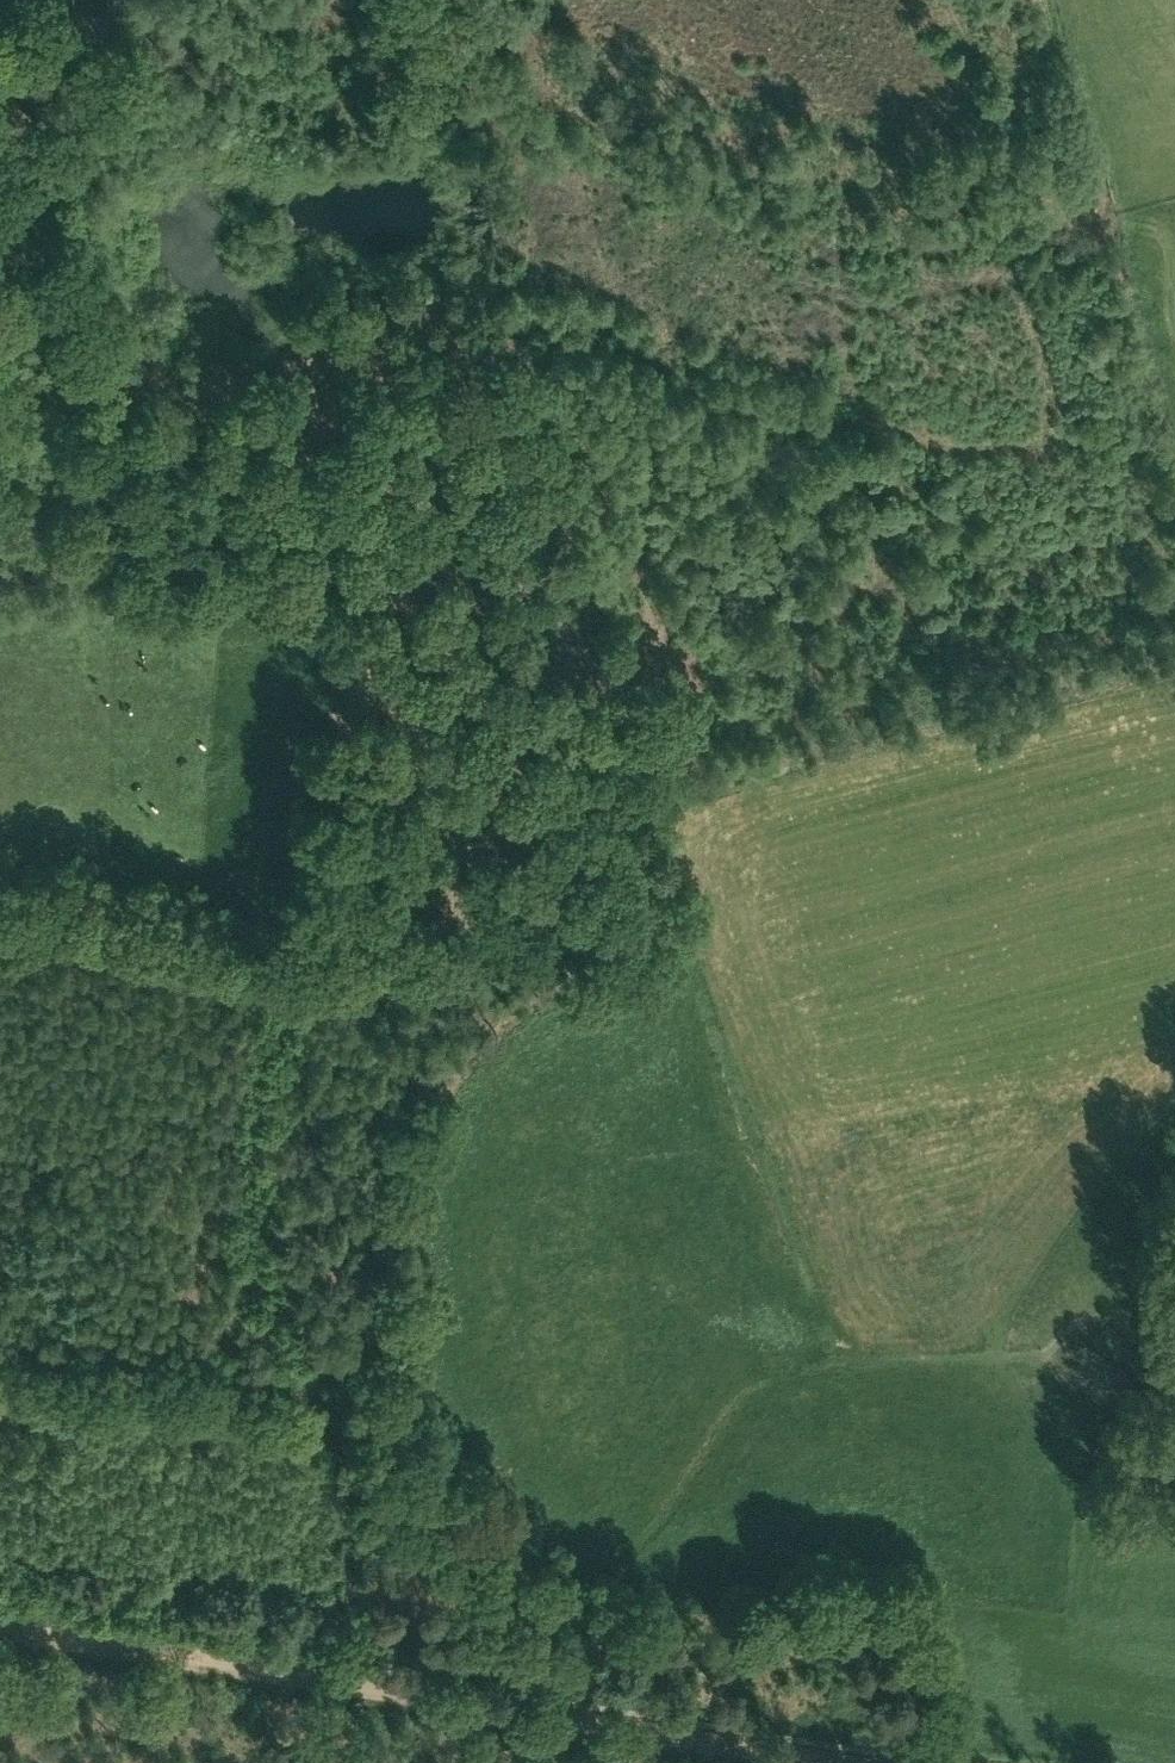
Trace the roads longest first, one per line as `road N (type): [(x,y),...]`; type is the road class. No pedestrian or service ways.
road 1 (track): [(0,1626),(838,1762)]

